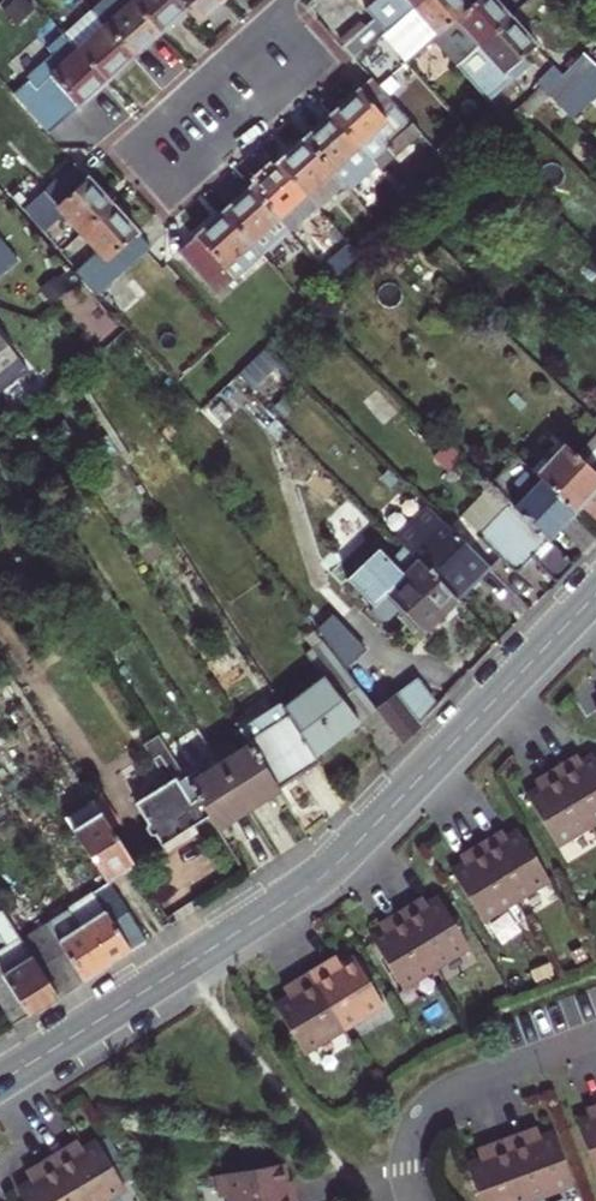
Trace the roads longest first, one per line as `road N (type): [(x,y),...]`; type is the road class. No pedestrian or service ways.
road 1 (tertiary): [(595,593),(325,873),(0,1082)]
road 2 (residential): [(284,4),(125,152),(176,212),(334,69),(292,21)]
road 3 (residential): [(595,1039),(471,1085),(430,1110),(407,1148),(413,1200)]

